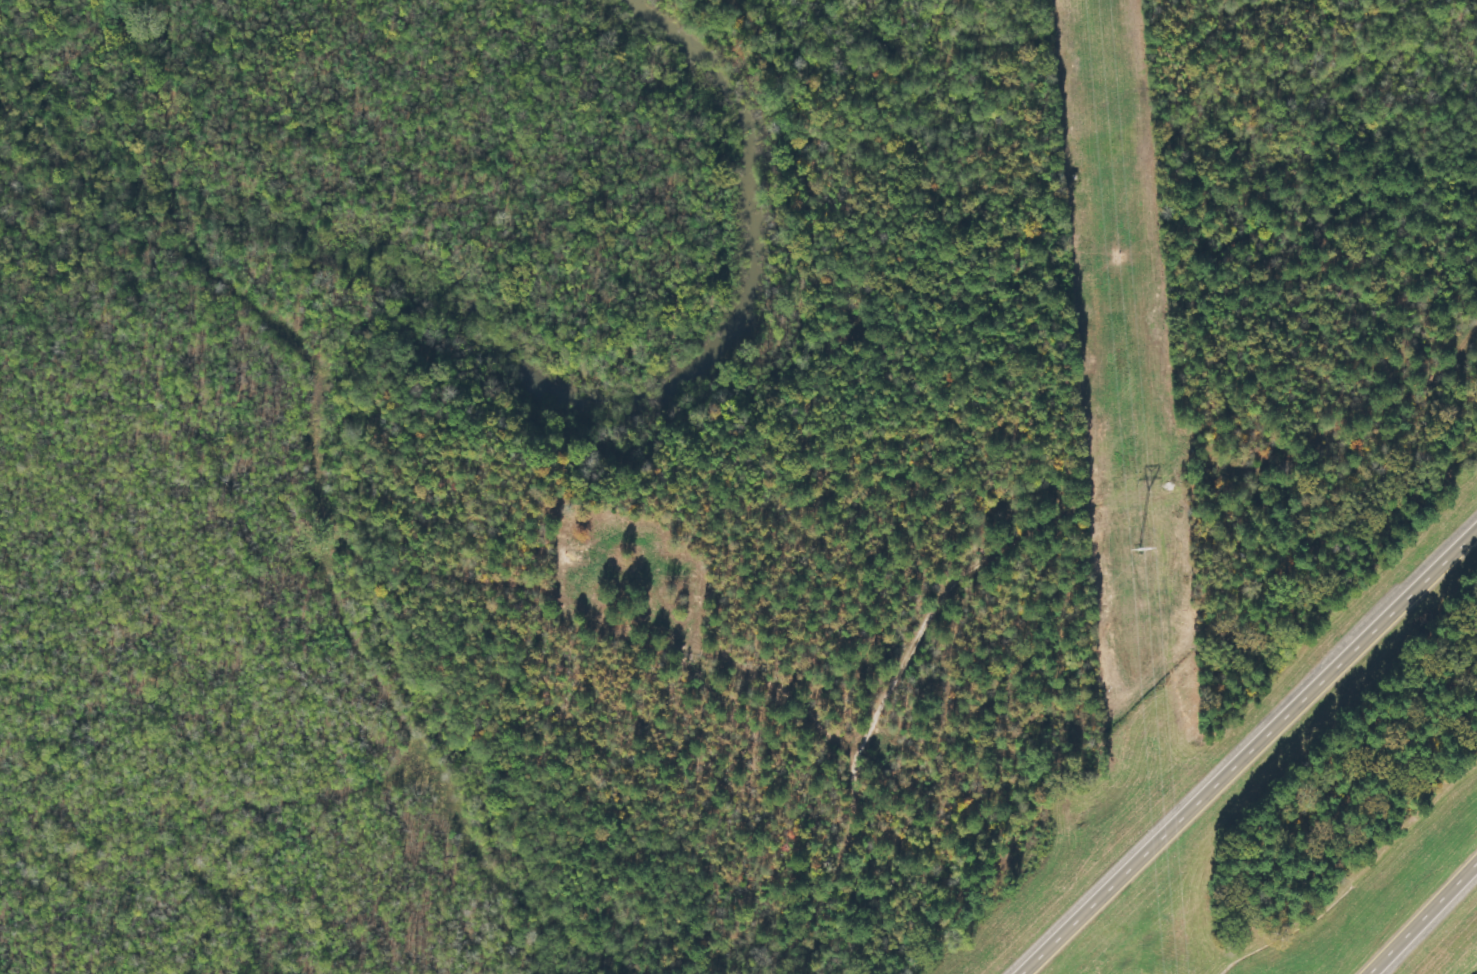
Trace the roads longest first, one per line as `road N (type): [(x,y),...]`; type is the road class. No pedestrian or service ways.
road 1 (motorway): [(1476,528),(1018,973)]
road 2 (motorway): [(1371,973),(1476,864)]

